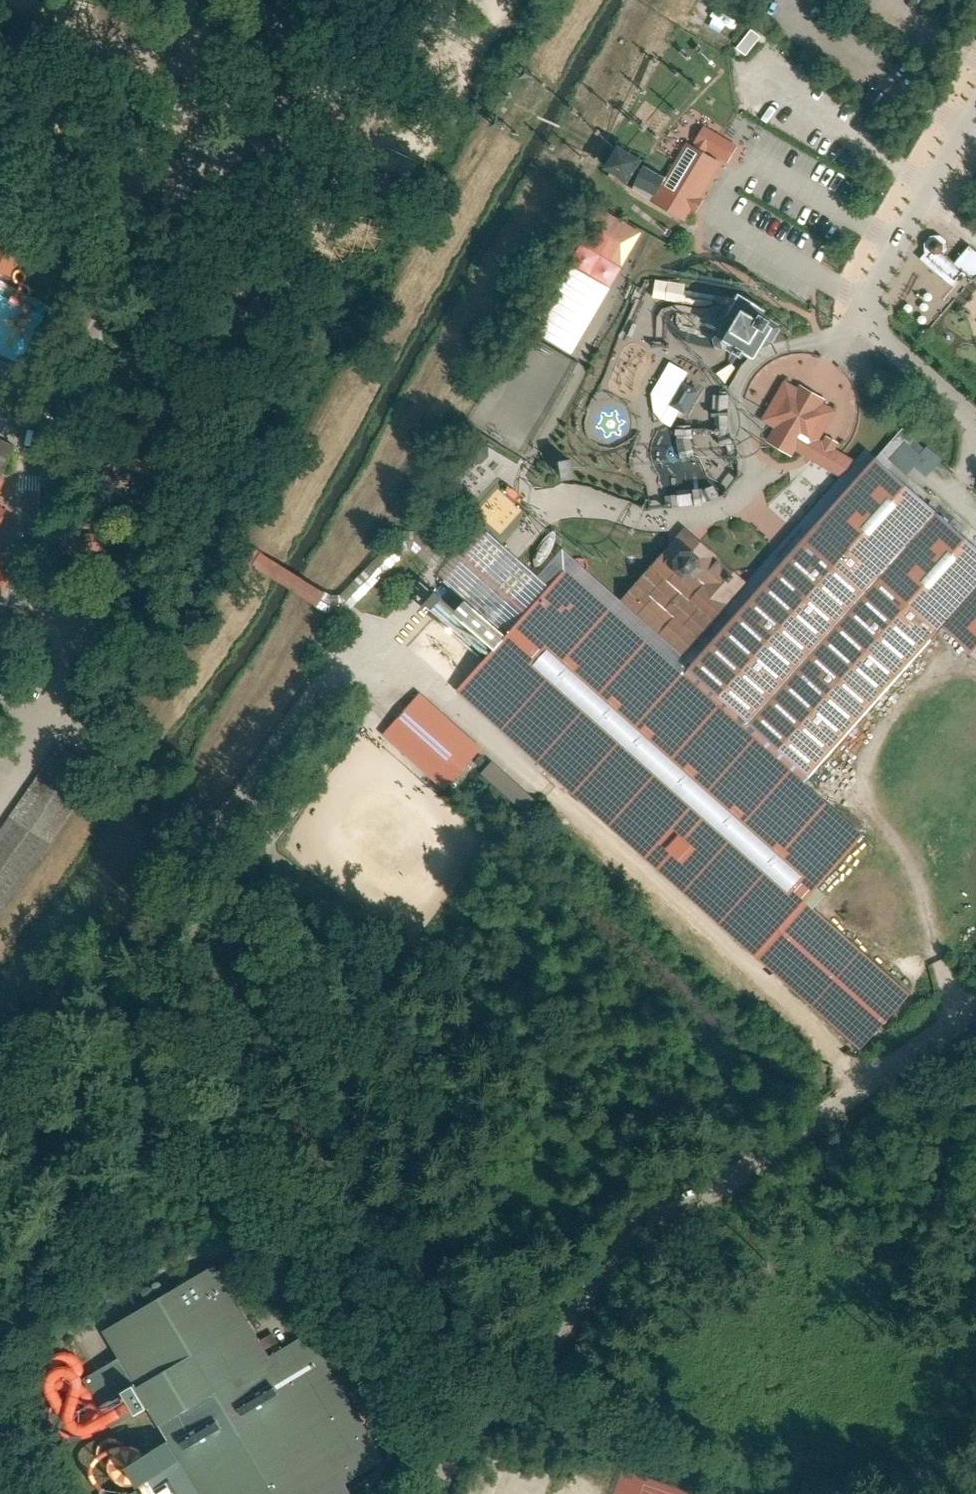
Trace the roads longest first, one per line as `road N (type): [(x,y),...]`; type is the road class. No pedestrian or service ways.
road 1 (unclassified): [(975,1010),(782,1156),(632,1226),(519,1376),(448,1421),(418,1493)]
road 2 (residential): [(294,0),(66,385),(28,482),(29,561)]
road 3 (unclassified): [(975,106),(877,280),(866,315),(878,339),(975,424)]
road 4 (residential): [(29,561),(58,615),(68,696),(59,726),(0,800)]

